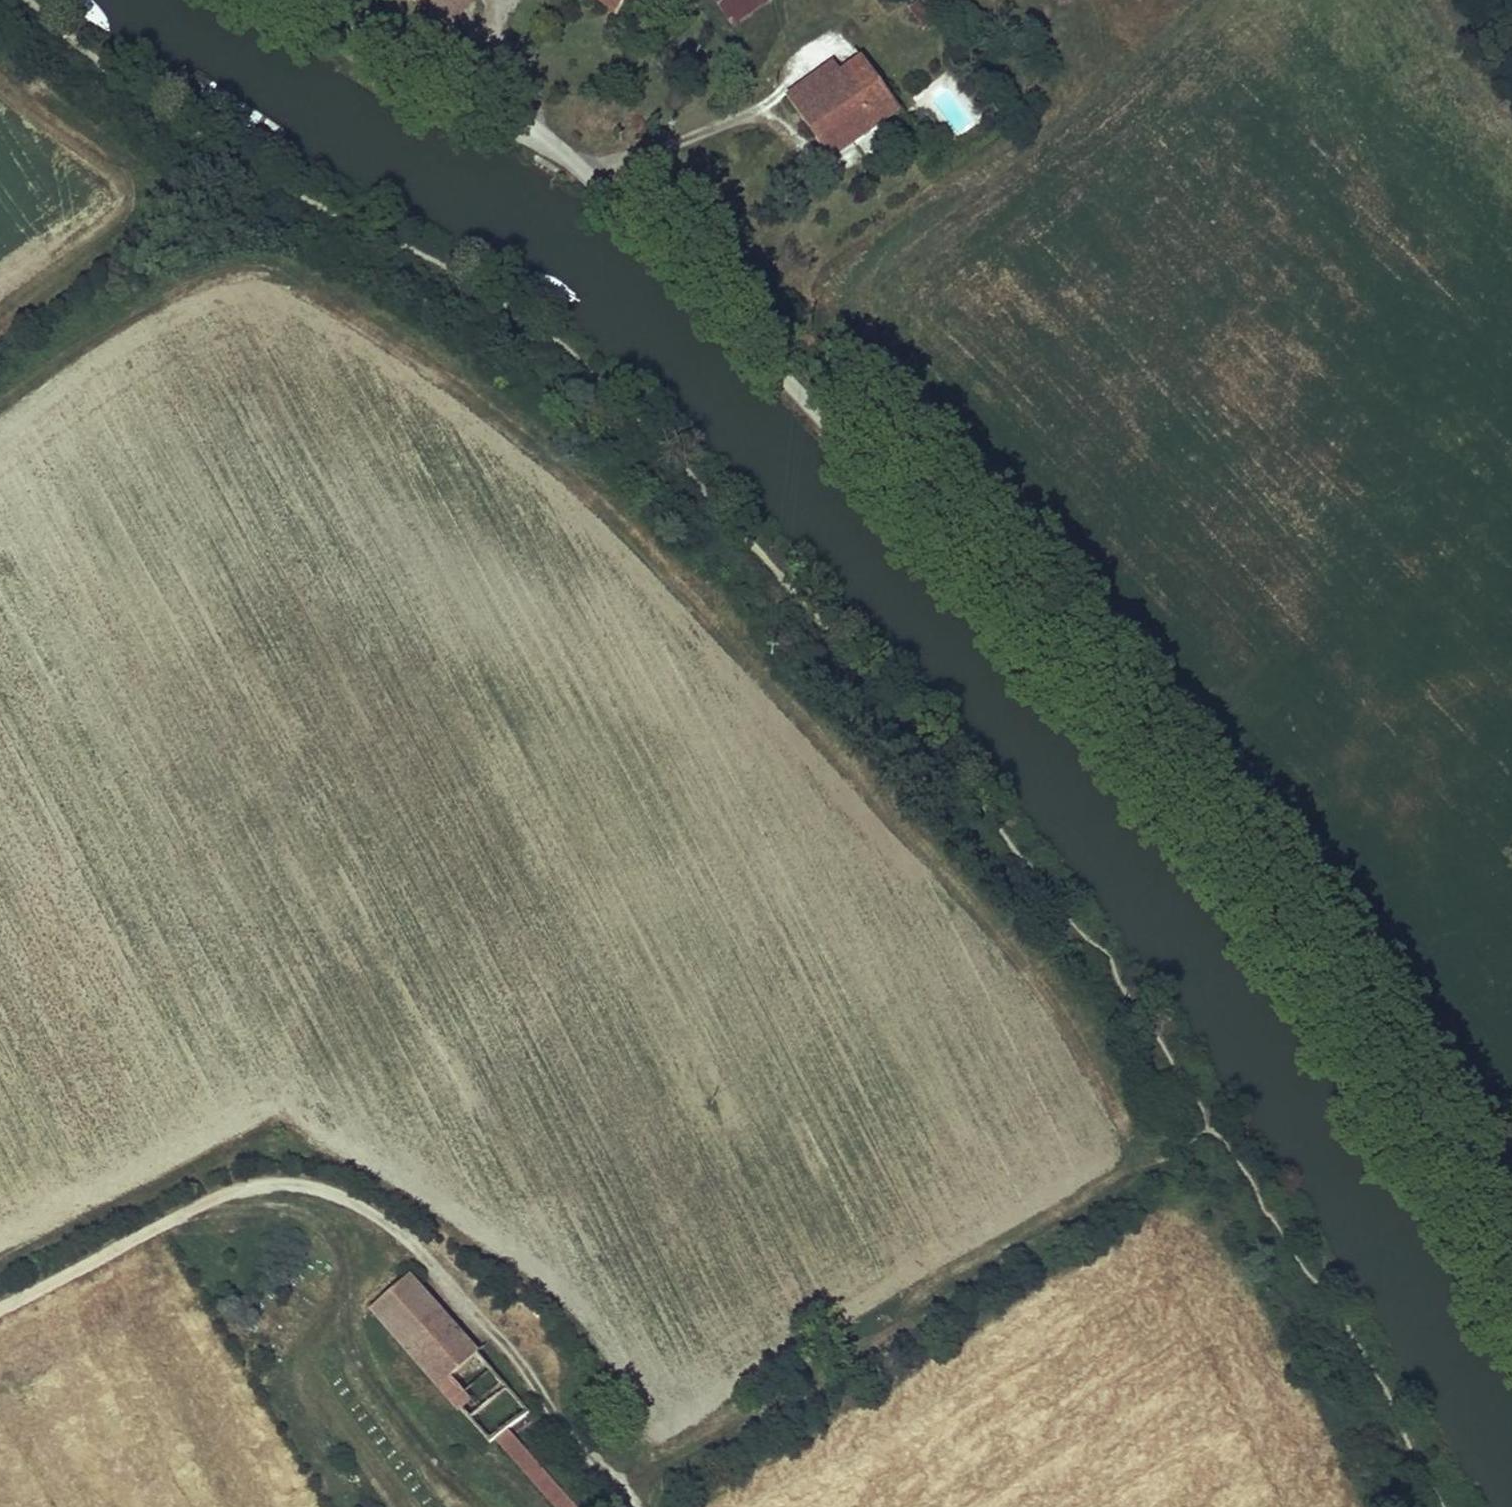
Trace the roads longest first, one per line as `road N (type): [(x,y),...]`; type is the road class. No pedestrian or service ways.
road 1 (track): [(0,1301),(207,1191),(268,1177),(319,1180),(376,1207),(432,1259),(628,1503)]
road 2 (track): [(1213,1125),(669,1461),(628,1506)]
road 3 (track): [(0,321),(127,217)]
road 4 (track): [(739,115),(783,0)]

